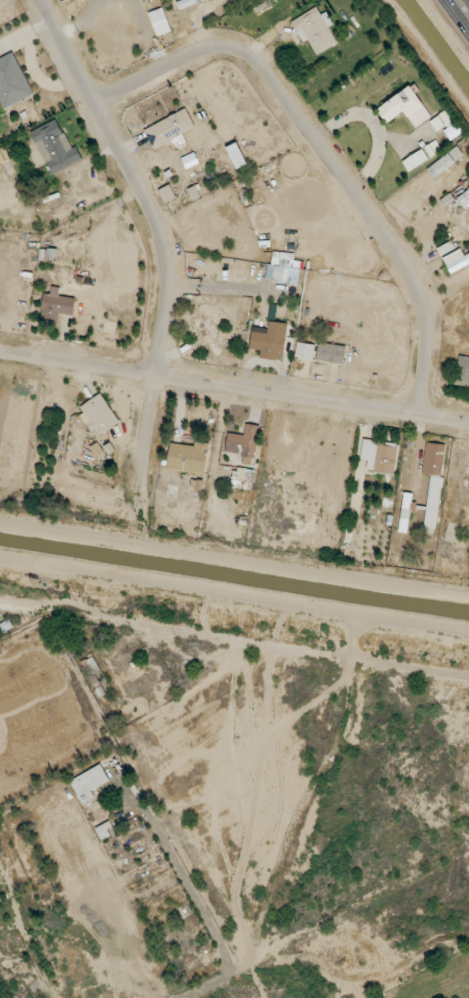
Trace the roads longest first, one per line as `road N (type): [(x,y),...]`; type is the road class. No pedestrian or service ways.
road 1 (residential): [(421,414),(427,341),(419,290),(255,58),(236,45),(208,46),(97,102)]
road 2 (residential): [(133,519),(163,334),(164,256),(157,224),(42,0)]
road 3 (residential): [(0,353),(468,421)]

